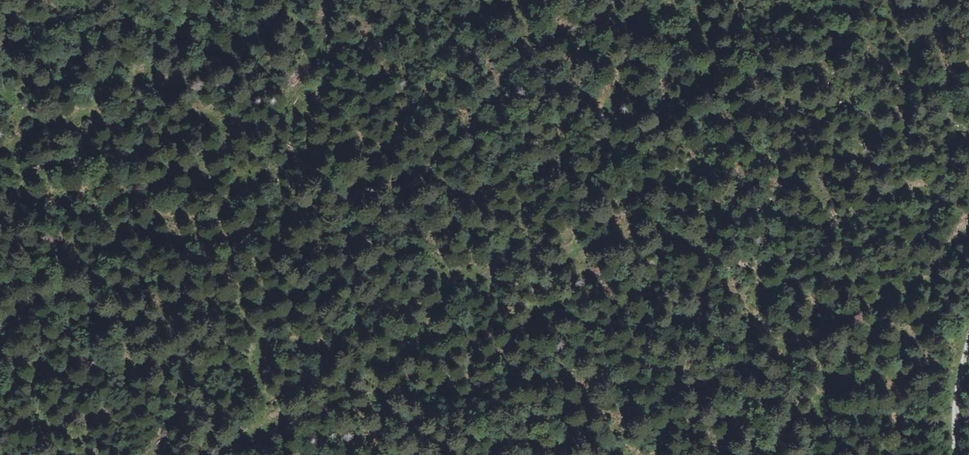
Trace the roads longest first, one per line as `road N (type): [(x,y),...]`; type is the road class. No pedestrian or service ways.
road 1 (track): [(968,320),(952,394),(953,454)]

